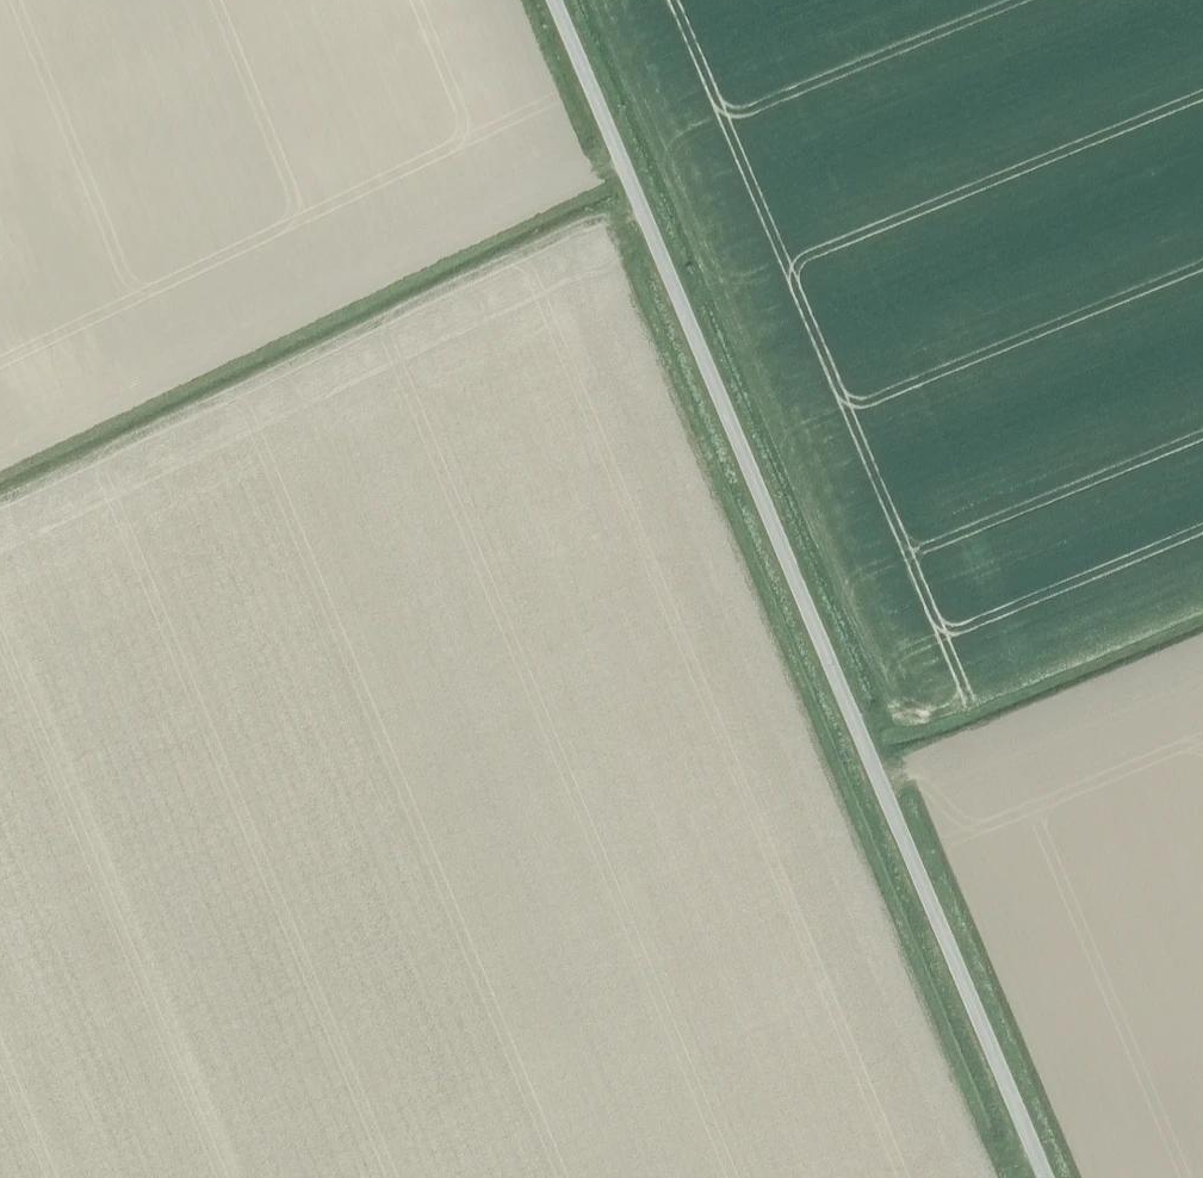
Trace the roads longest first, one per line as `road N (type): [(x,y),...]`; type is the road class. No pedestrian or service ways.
road 1 (unclassified): [(1044,1177),(552,0)]

